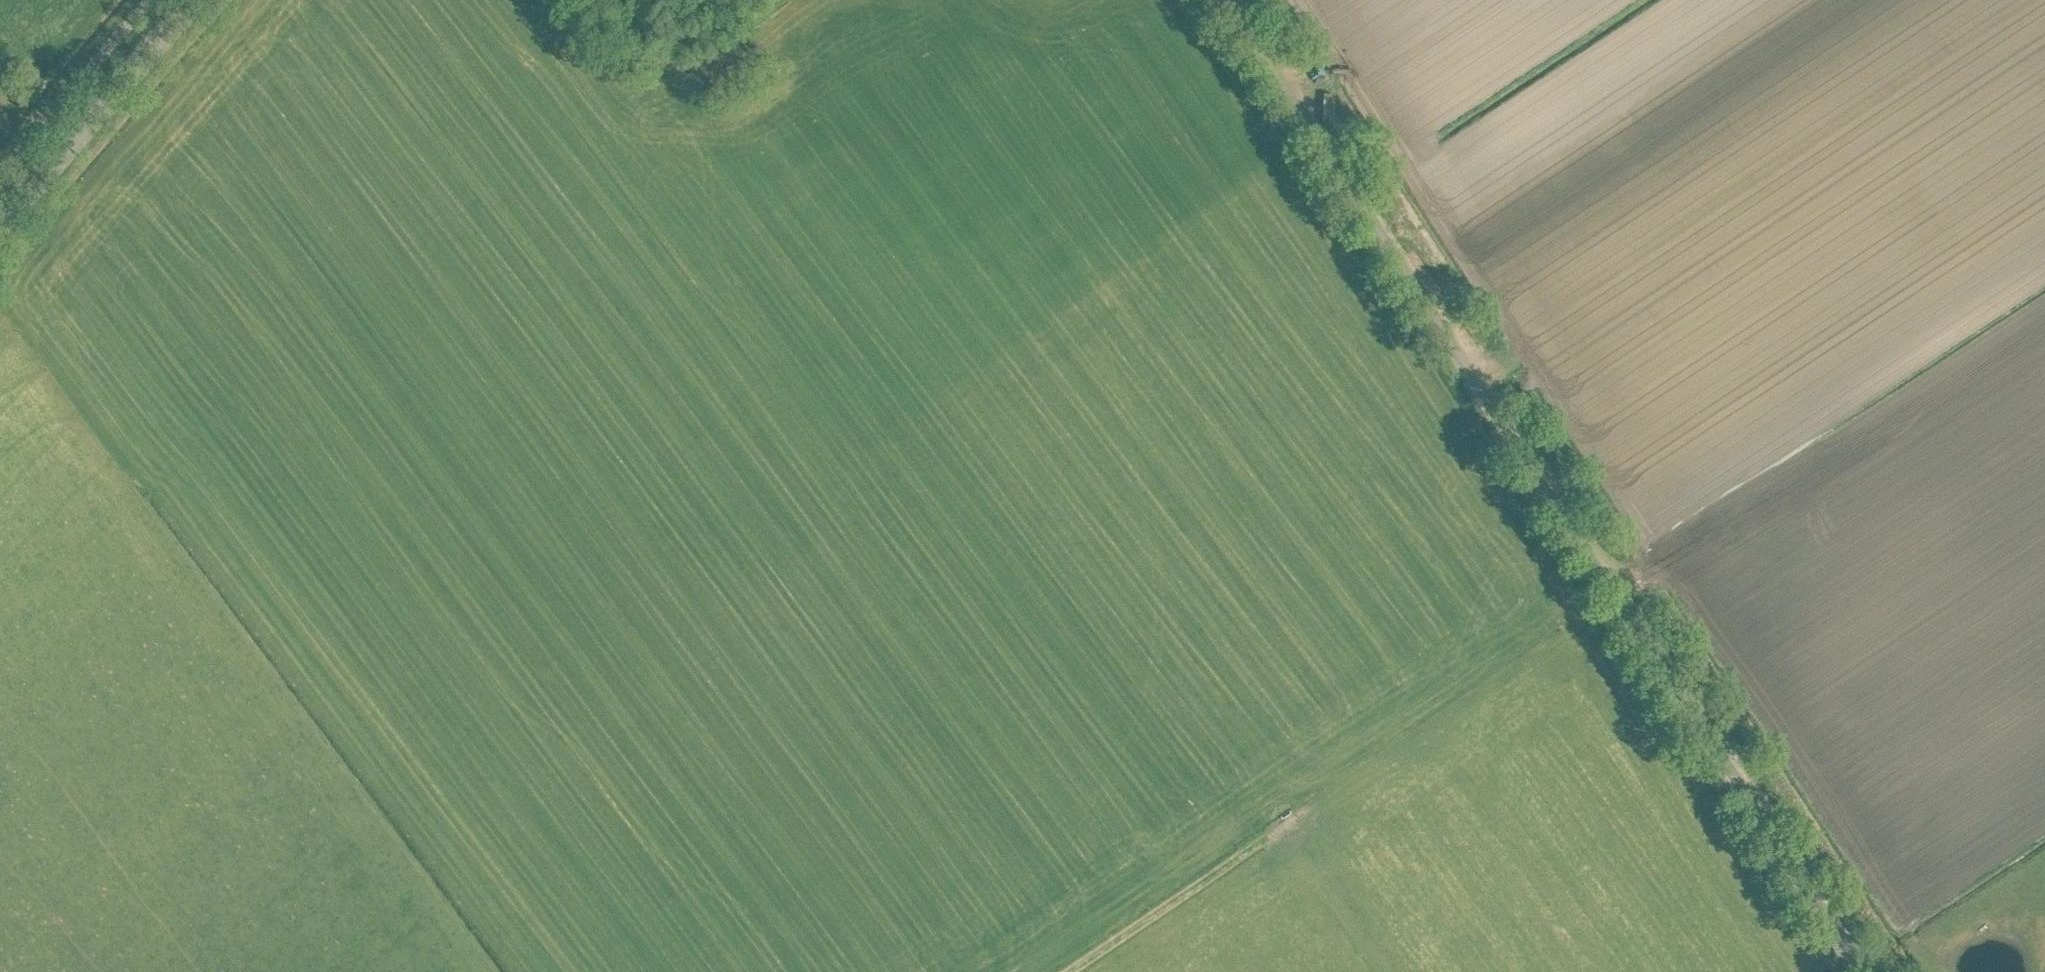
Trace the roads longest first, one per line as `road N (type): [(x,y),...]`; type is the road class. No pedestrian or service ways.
road 1 (unclassified): [(1860,971),(1227,0)]
road 2 (primary): [(0,224),(195,0)]

